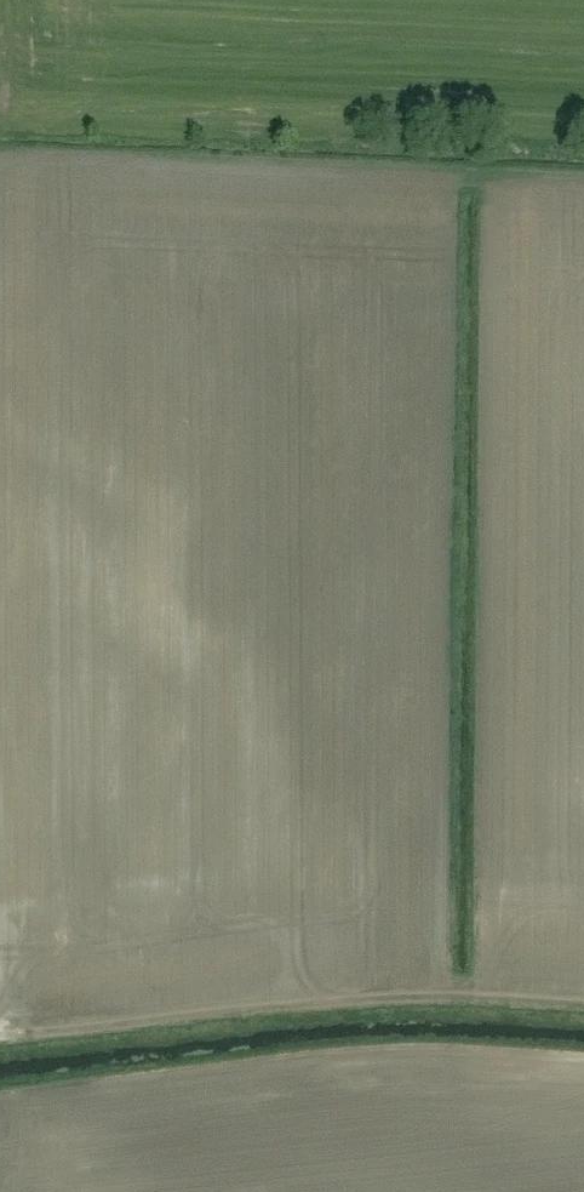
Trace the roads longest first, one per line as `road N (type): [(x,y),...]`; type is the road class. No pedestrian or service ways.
road 1 (track): [(0,1035),(160,1013),(372,1004),(583,1007)]

